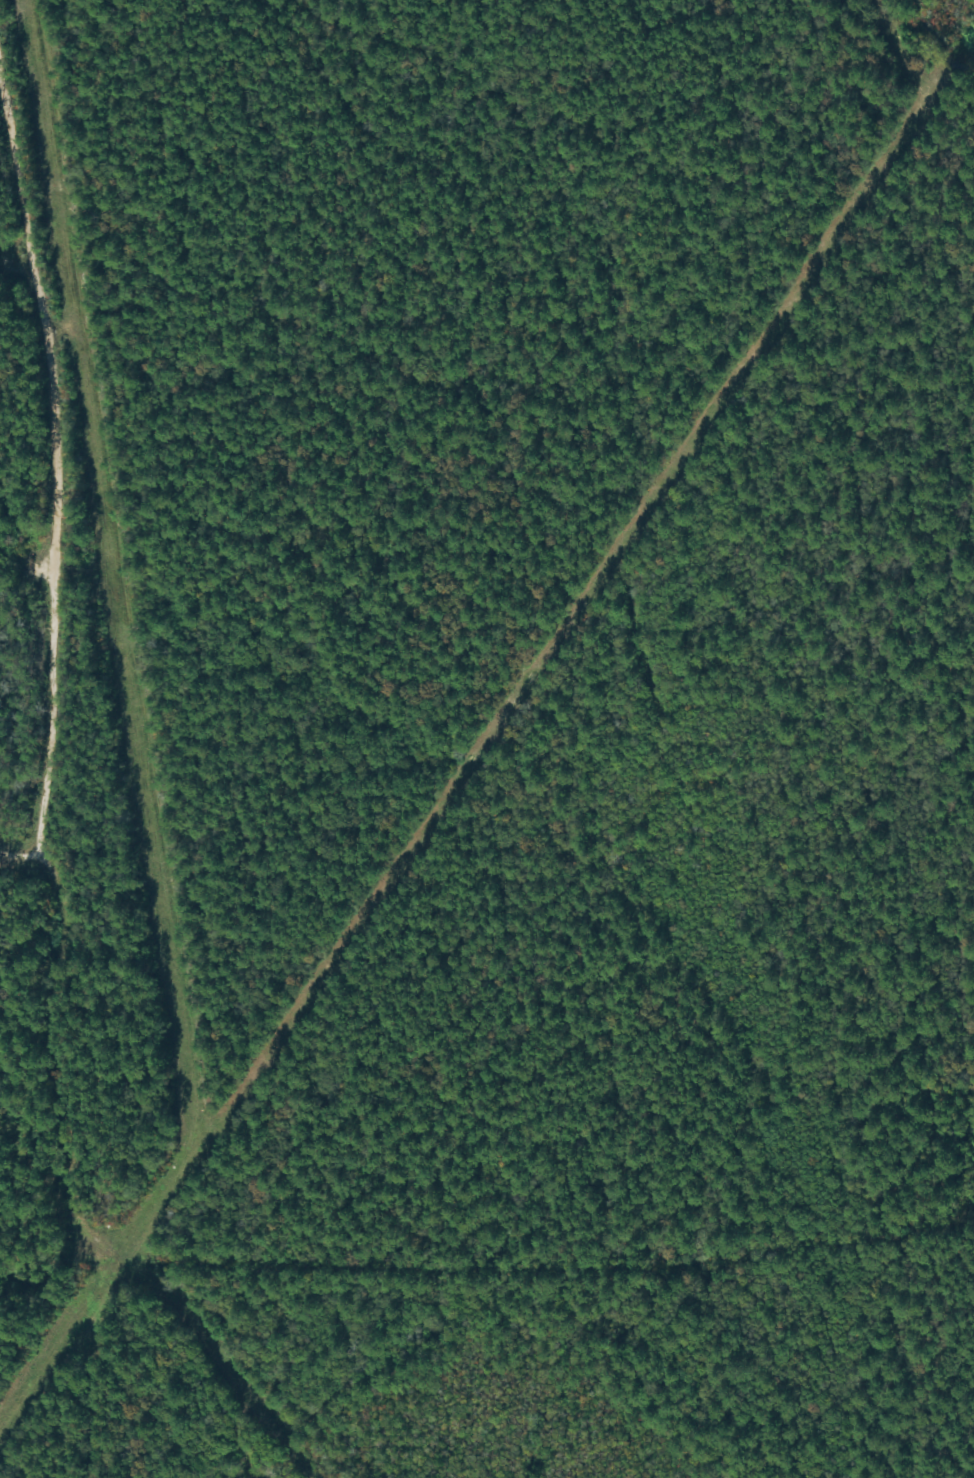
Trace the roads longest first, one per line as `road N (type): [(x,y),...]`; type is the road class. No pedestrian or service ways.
road 1 (track): [(50,1477),(82,1317),(79,1185),(29,839),(39,212),(0,34)]
road 2 (track): [(963,1194),(791,1239),(565,1239),(79,1185)]

